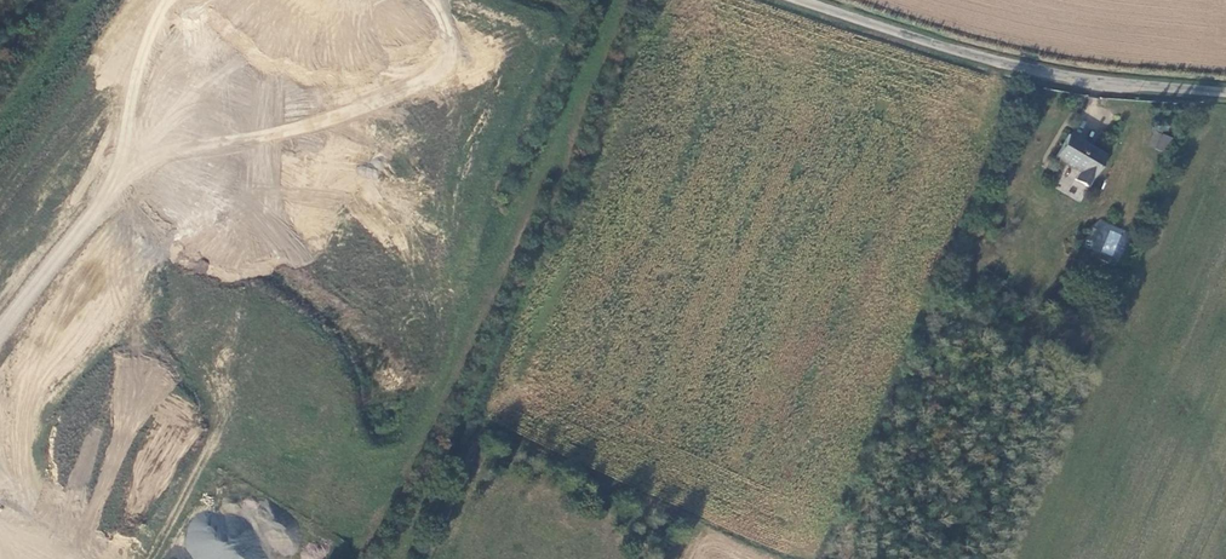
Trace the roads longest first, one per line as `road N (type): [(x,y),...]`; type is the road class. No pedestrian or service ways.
road 1 (unclassified): [(800,0),(971,58),(1104,82),(1225,93)]

